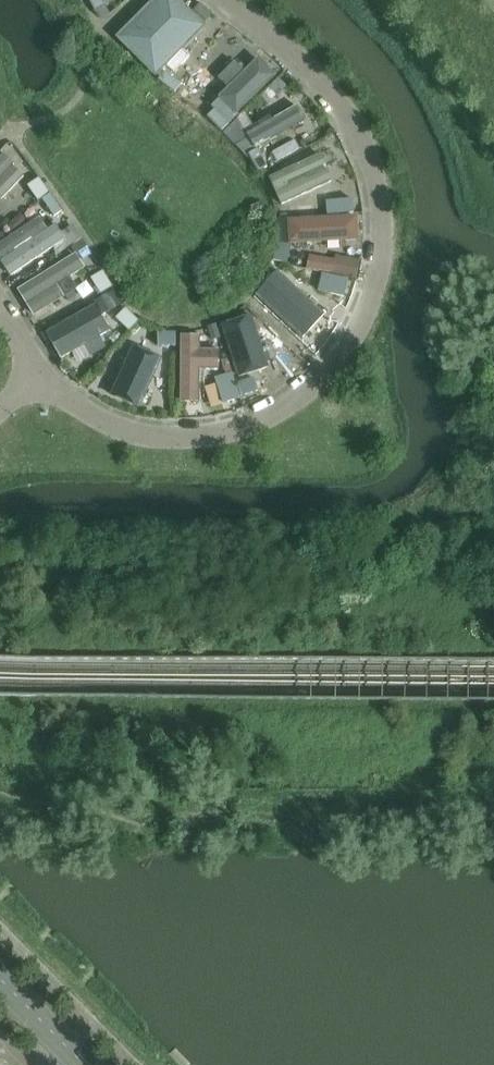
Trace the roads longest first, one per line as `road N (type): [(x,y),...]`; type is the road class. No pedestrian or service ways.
road 1 (residential): [(227,0),(345,110),(366,150),(377,287),(326,371),(283,405),(210,434),(155,436),(113,423),(70,398),(41,369)]

